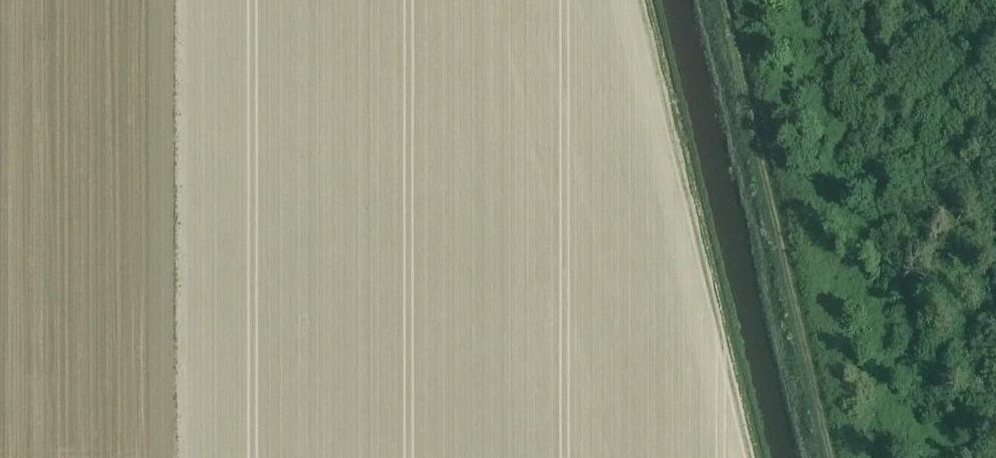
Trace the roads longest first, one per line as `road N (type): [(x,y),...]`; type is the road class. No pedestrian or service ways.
road 1 (track): [(834,457),(725,0)]

